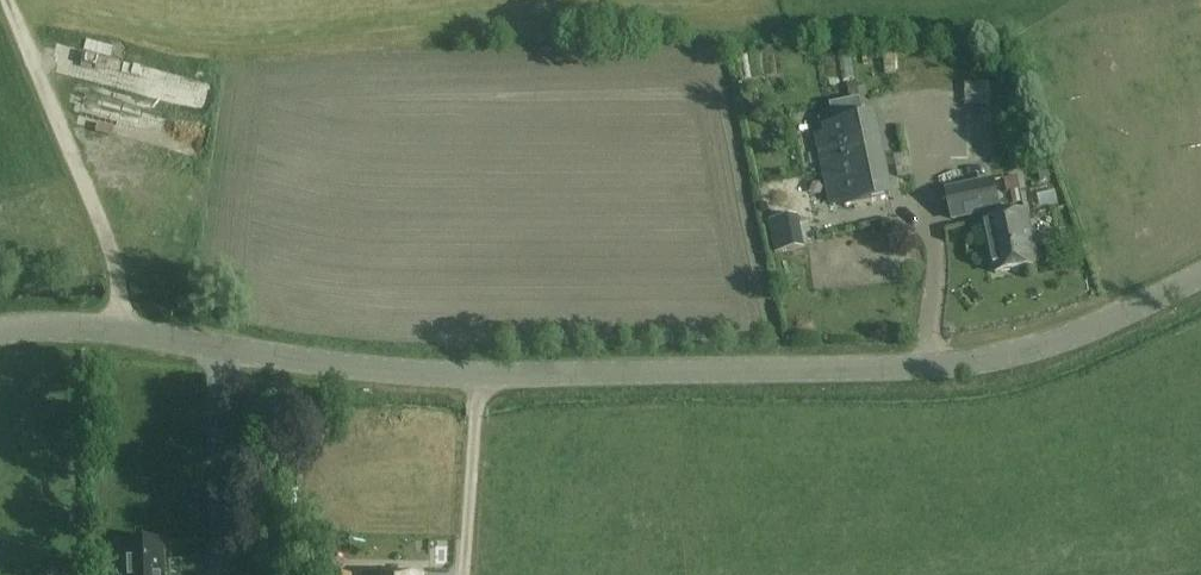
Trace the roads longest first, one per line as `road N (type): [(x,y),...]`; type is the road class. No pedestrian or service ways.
road 1 (unclassified): [(0,327),(129,321),(512,372),(959,371),(1038,352),(1200,281)]
road 2 (track): [(7,0),(114,255),(120,321)]

